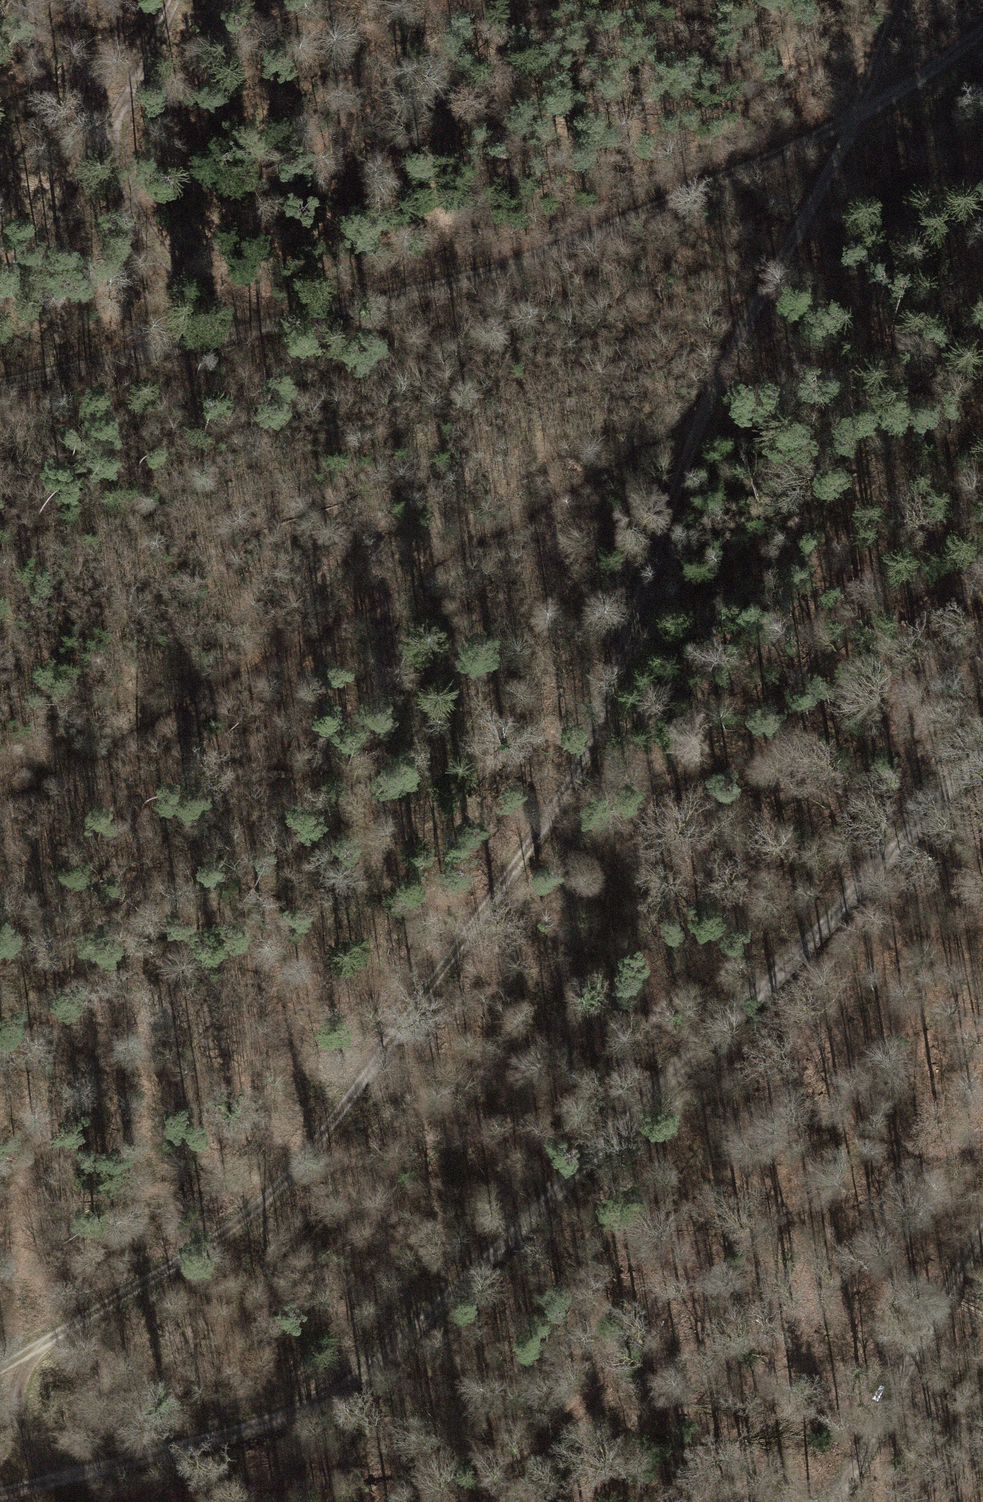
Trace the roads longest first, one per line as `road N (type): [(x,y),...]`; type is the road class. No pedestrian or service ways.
road 1 (track): [(70,1478),(26,1448),(13,1410),(39,1348),(255,1212),(329,1137),(542,836),(620,667),(698,422)]
road 2 (track): [(982,755),(777,976),(372,1367),(285,1415),(0,1496)]
road 3 (track): [(0,385),(540,253),(856,118),(982,38)]
road 4 (track): [(0,803),(698,422)]
road 5 (track): [(698,422),(909,0)]
road 6 (track): [(0,280),(113,126),(178,0)]
road 7 (track): [(982,1227),(938,1286),(826,1501)]
road 8 (track): [(113,126),(139,214),(175,266),(273,320)]

